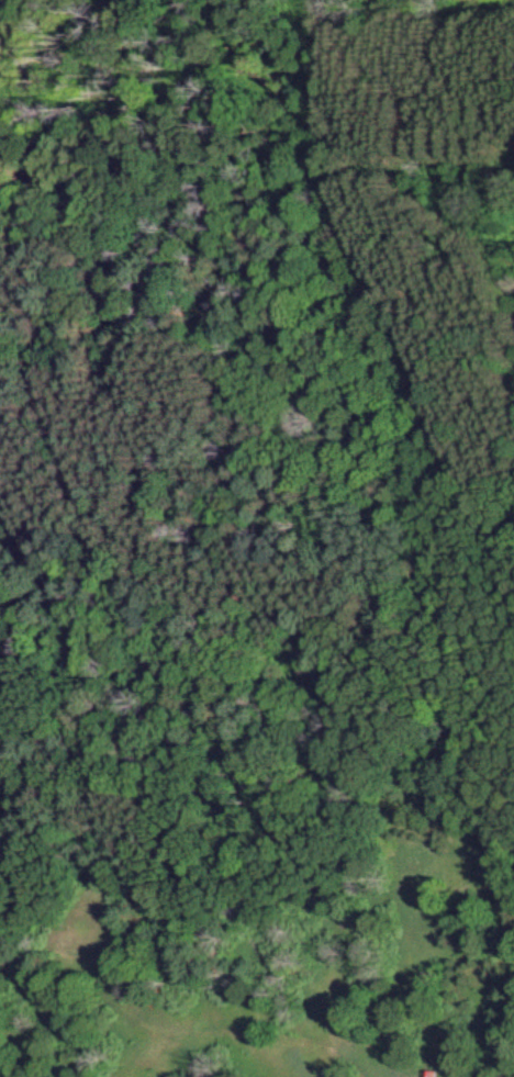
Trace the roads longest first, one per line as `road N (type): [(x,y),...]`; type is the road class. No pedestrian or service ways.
road 1 (track): [(513,40),(294,56),(309,280),(333,395),(414,517),(412,552),(387,616)]
road 2 (track): [(387,616),(195,569),(145,491),(108,386),(63,350),(0,358)]
road 3 (track): [(513,710),(387,616)]

